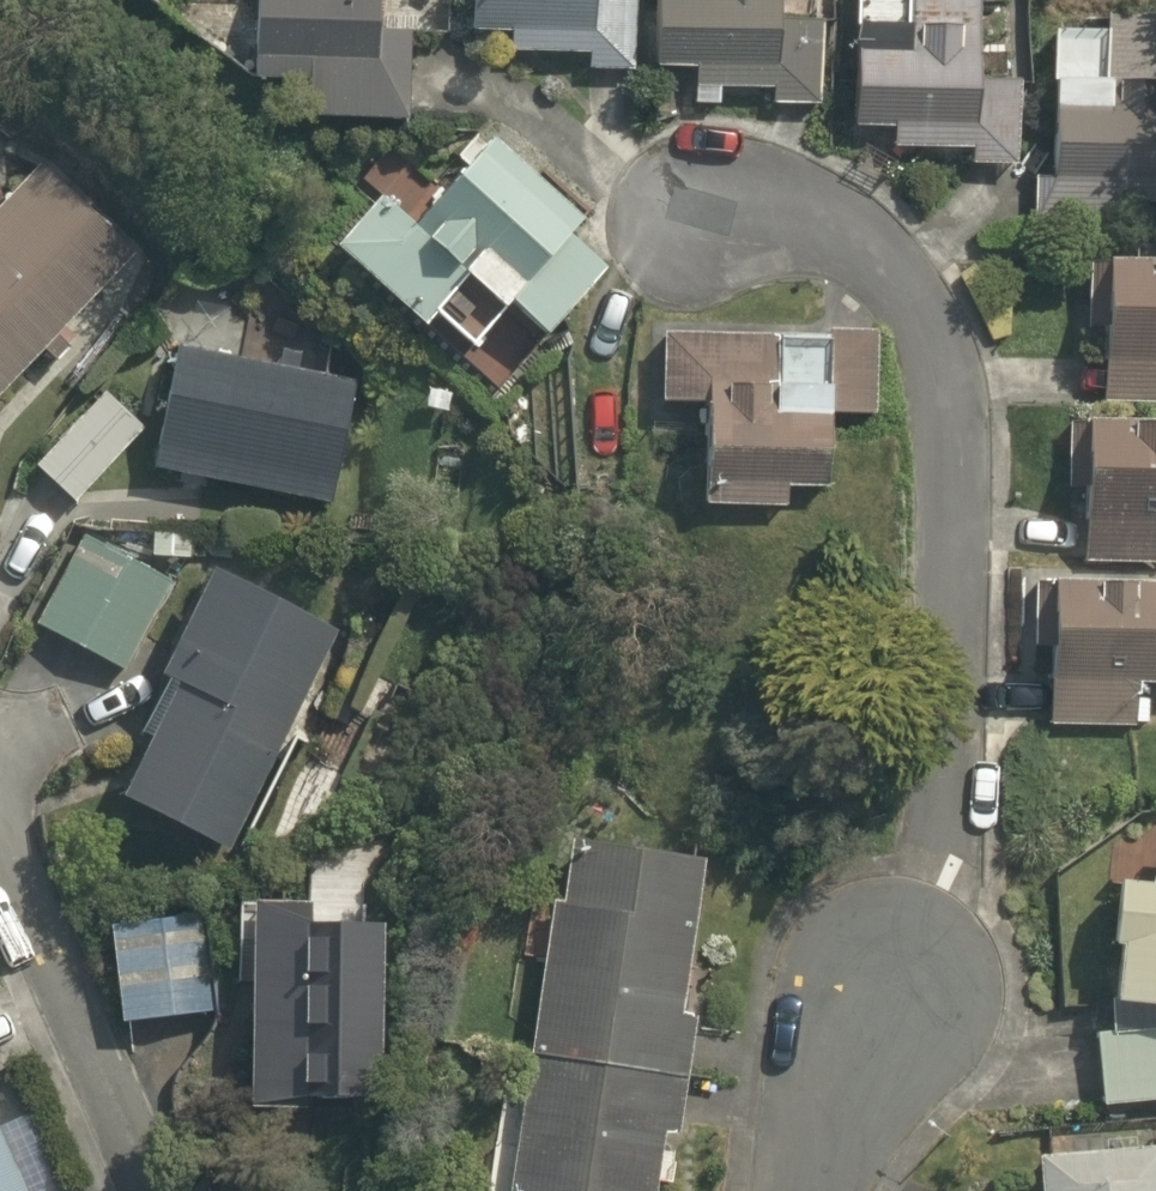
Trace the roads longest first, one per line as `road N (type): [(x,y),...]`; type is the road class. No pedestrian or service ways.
road 1 (residential): [(819,1190),(829,1132),(934,839),(944,780),(944,378),(921,314),(872,256),(805,214),(661,202)]
road 2 (residential): [(149,1190),(0,863)]

